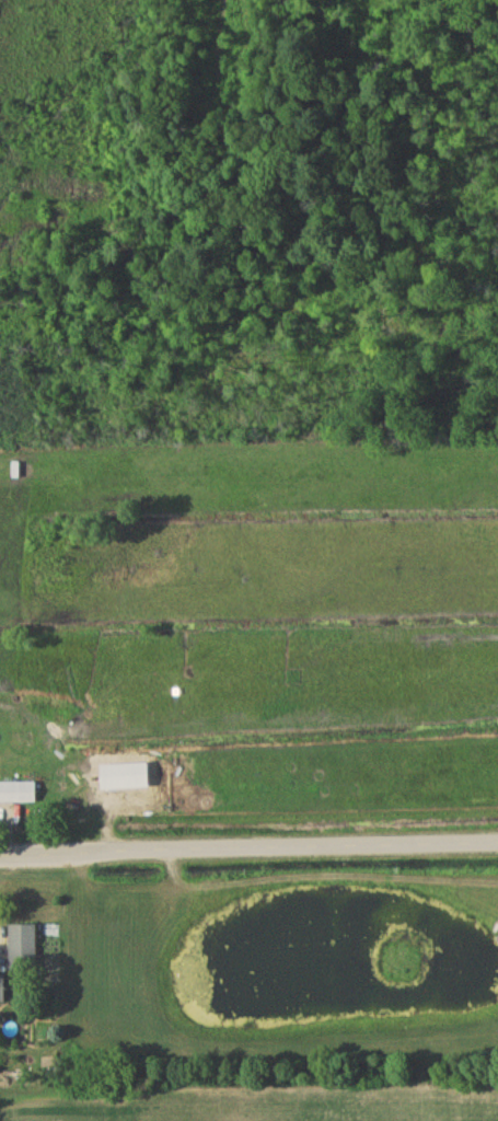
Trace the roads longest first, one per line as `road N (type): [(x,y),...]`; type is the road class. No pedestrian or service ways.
road 1 (residential): [(497,844),(0,852)]

